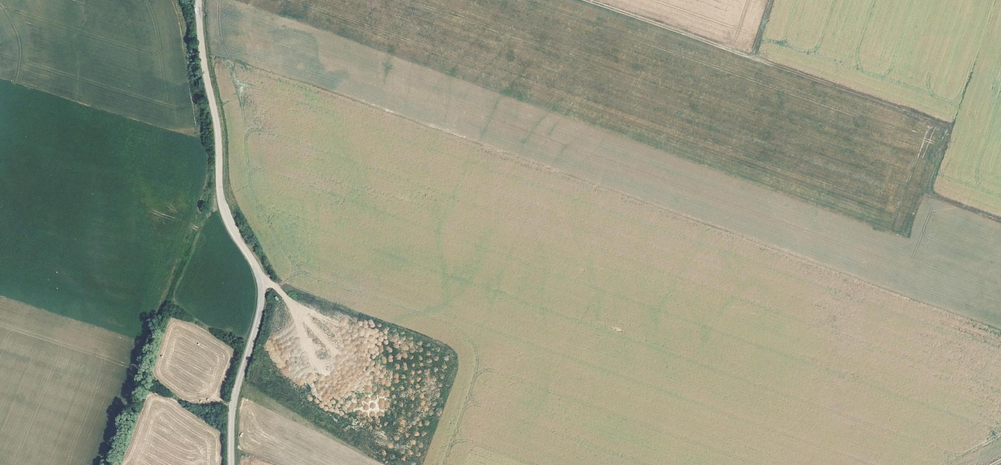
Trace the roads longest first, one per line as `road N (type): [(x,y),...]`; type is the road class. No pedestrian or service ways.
road 1 (track): [(587,0),(949,124),(932,192),(1000,221)]
road 2 (unclassified): [(232,464),(234,407),(263,295),(223,207),(199,0)]

